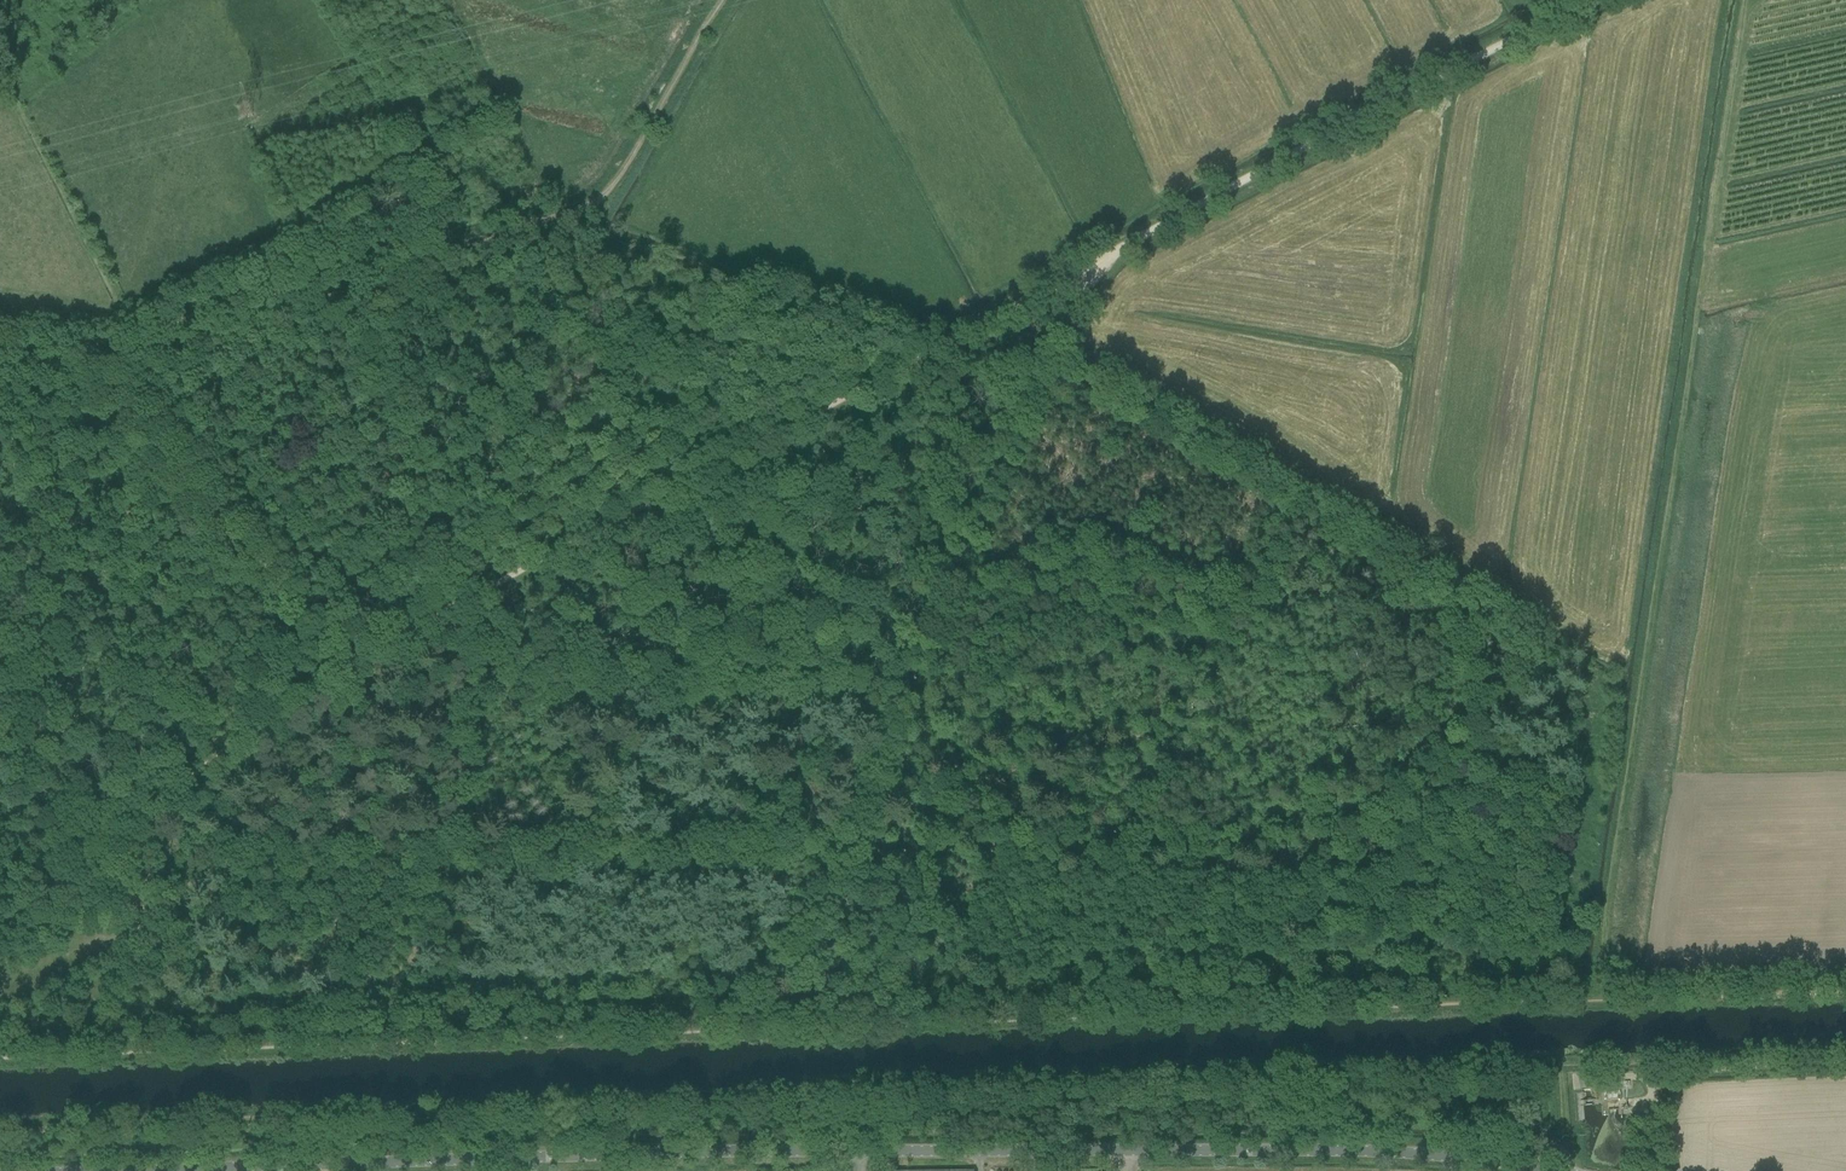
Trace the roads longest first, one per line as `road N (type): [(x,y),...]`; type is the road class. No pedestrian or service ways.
road 1 (track): [(0,1012),(752,974),(1260,962),(1540,654),(1534,631),(1322,497),(1113,383),(1066,333),(1081,274)]
road 2 (unclassified): [(133,1170),(1029,1145),(1385,1151),(1553,1170)]
road 3 (track): [(338,679),(571,540),(1584,0)]
road 4 (track): [(402,839),(1328,824),(1377,838)]
road 5 (track): [(1066,333),(830,837)]
road 6 (track): [(84,346),(549,219)]
road 7 (track): [(0,926),(163,796),(338,679)]
road 8 (track): [(338,679),(84,346)]
road 9 (track): [(717,0),(610,186),(594,206),(549,219)]

